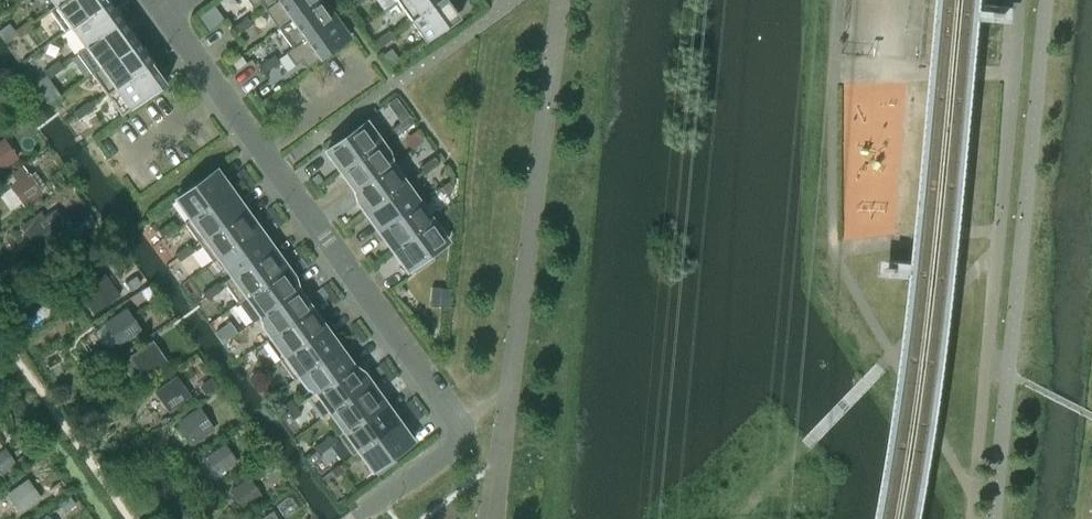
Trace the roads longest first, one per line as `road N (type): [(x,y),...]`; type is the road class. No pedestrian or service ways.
road 1 (residential): [(169,17),(459,424),(460,440),(349,518)]

